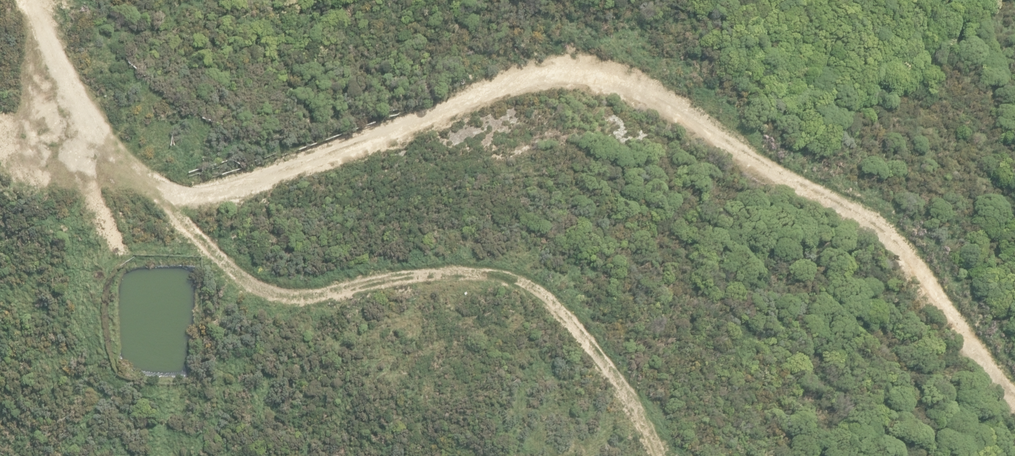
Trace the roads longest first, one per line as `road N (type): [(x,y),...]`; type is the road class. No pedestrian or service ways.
road 1 (track): [(28,0),(42,39),(116,156),(165,197),(225,191),(540,77),(610,83),(880,233),(1014,396)]
road 2 (track): [(165,197),(219,256),(289,301),(462,273),(512,278),(638,407),(658,455)]

